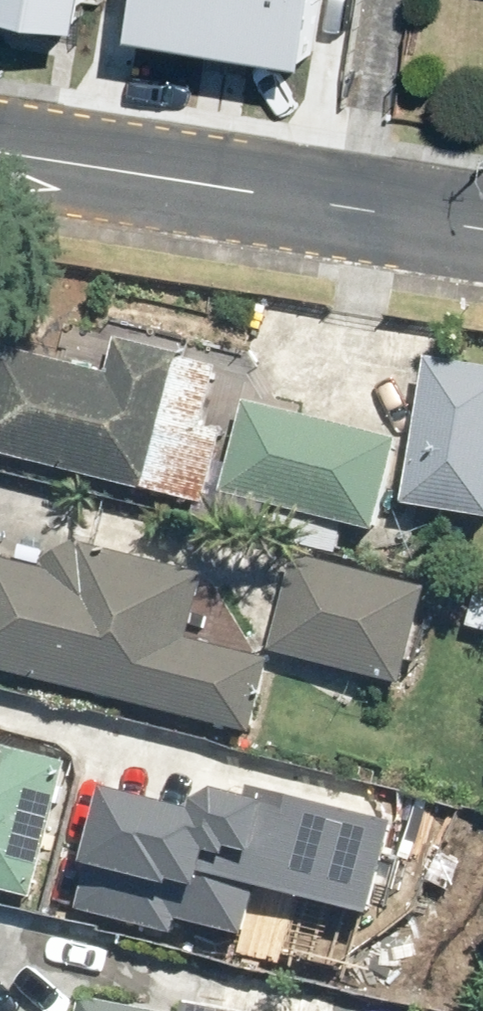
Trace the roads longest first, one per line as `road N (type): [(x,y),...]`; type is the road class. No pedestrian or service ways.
road 1 (residential): [(482,228),(0,147)]

